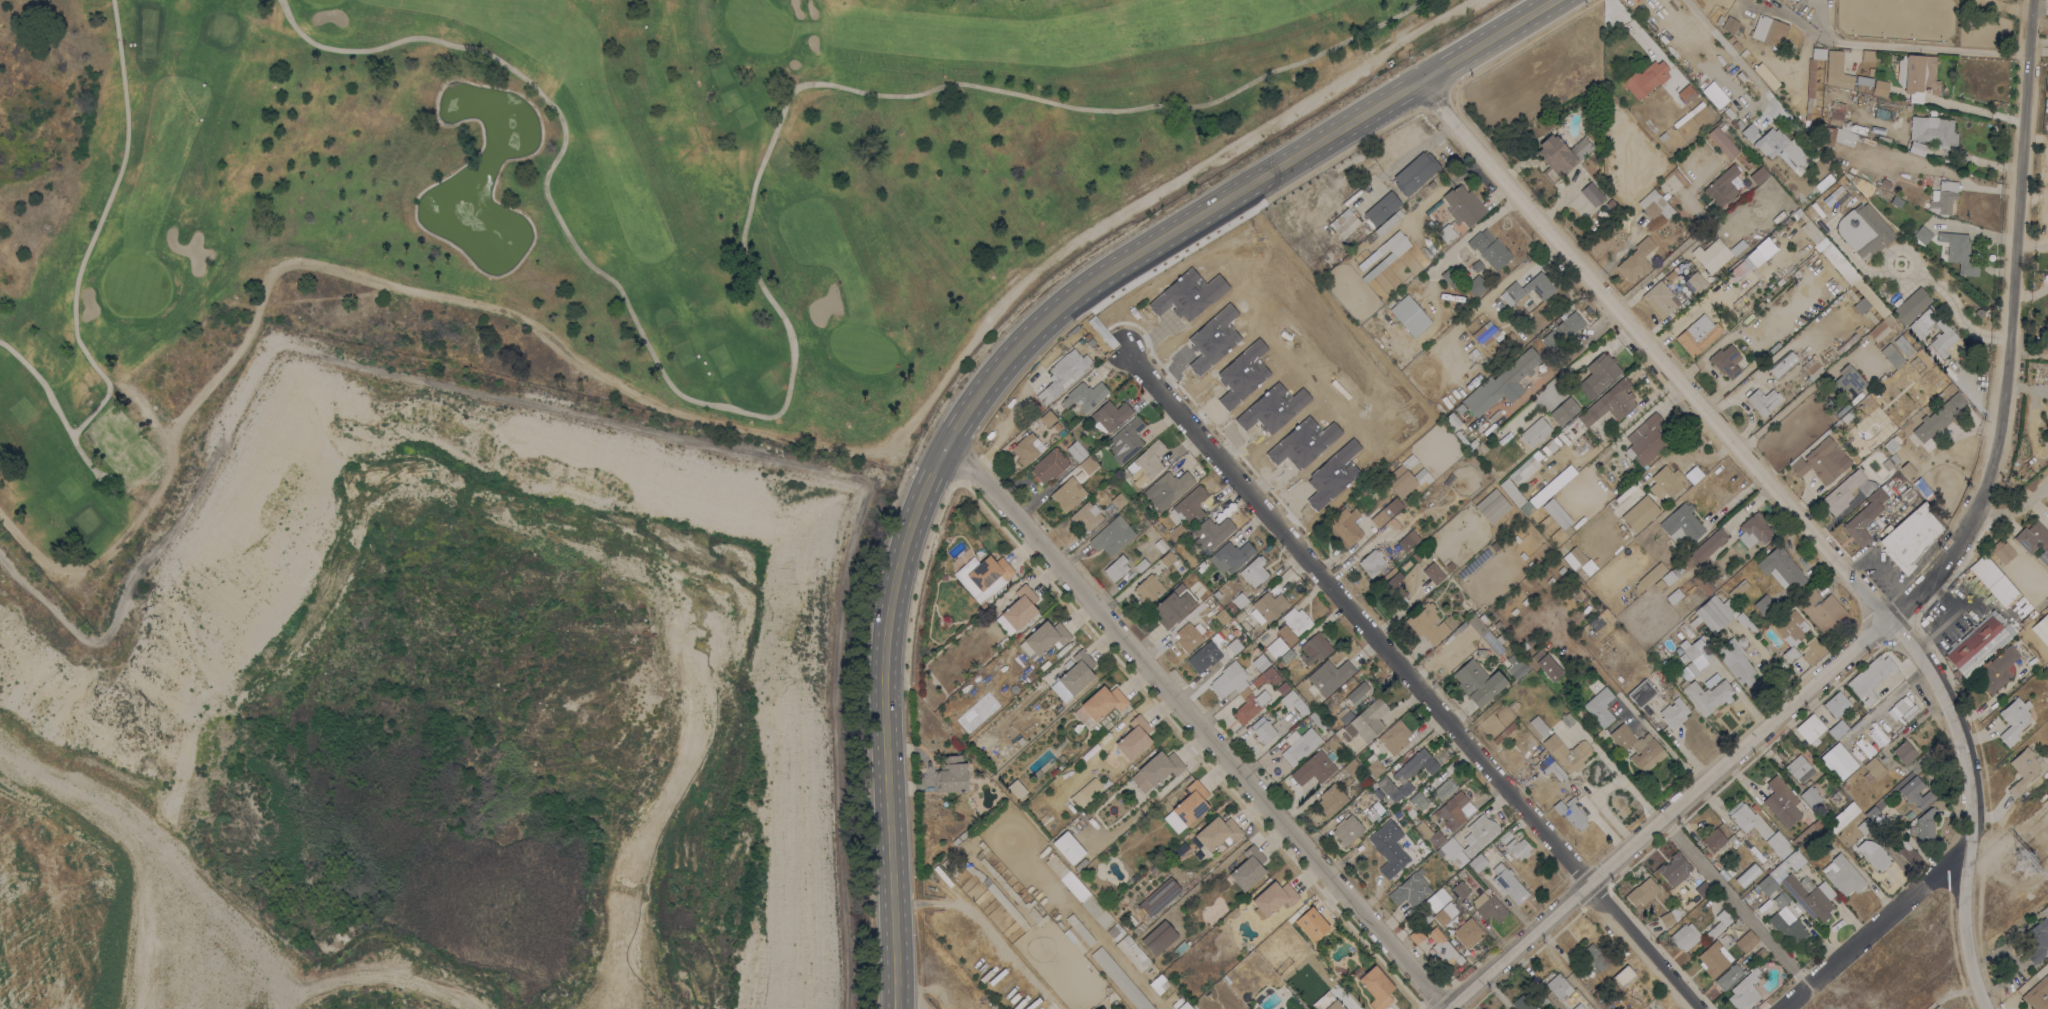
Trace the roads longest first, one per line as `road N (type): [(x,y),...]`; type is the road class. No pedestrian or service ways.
road 1 (track): [(0,546),(81,637),(111,632),(132,573),(174,536),(231,443),(281,379),(320,364),(402,374),(795,473),(855,474),(877,464),(997,307),(1053,258),(1482,0)]
road 2 (secondary): [(895,1008),(886,629),(921,494),(958,422),(1044,320),(1085,291),(1558,0)]
road 3 (residential): [(1987,1008),(1966,916),(1968,762),(1939,682),(1424,80)]
road 4 (track): [(0,511),(48,563),(87,562),(110,550),(165,482),(172,425),(242,344),(273,275),(298,260),(529,321),(588,368),(668,409),(817,443),(890,448)]
road 5 (residential): [(1693,1008),(1122,356)]
road 6 (residential): [(1442,1008),(946,444)]
road 7 (residential): [(1978,515),(1912,598),(1444,1008)]
road 8 (residential): [(2036,0),(2006,407),(1978,515)]
road 9 (track): [(305,994),(106,818),(0,755)]
road 10 (residential): [(1970,858),(1927,879),(1778,1008)]
road 11 (track): [(464,1008),(394,960),(360,961),(319,981),(290,1008)]

